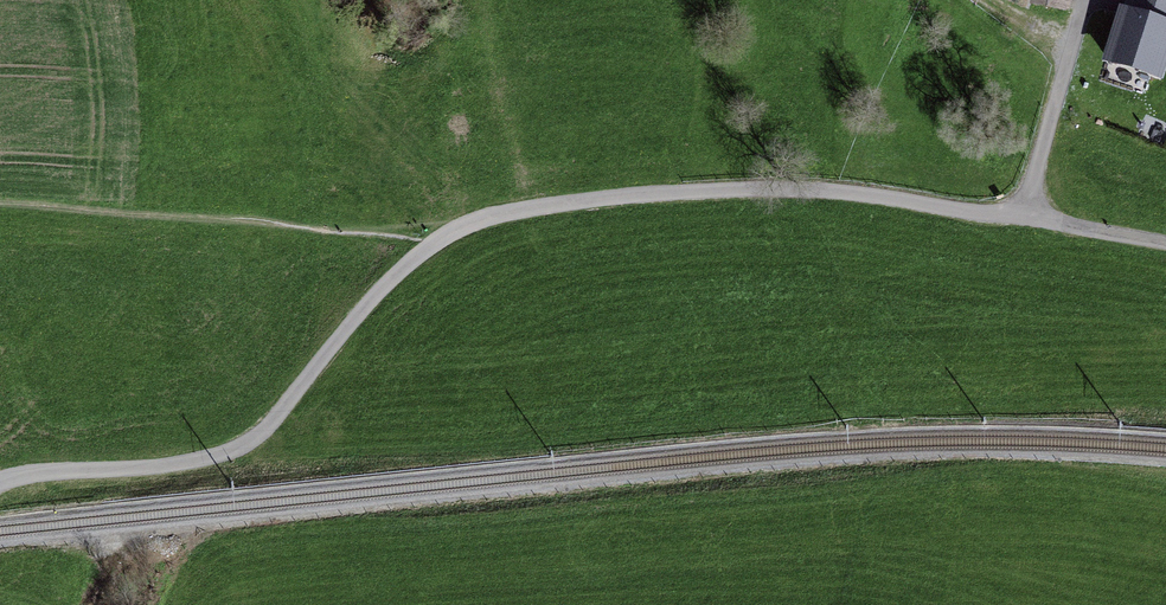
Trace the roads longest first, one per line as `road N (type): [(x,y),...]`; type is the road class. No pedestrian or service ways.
road 1 (track): [(416,258),(480,218),(798,193),(1165,248)]
road 2 (track): [(0,486),(50,471),(227,455),(271,427),(416,258)]
road 3 (track): [(1088,0),(1024,221)]

